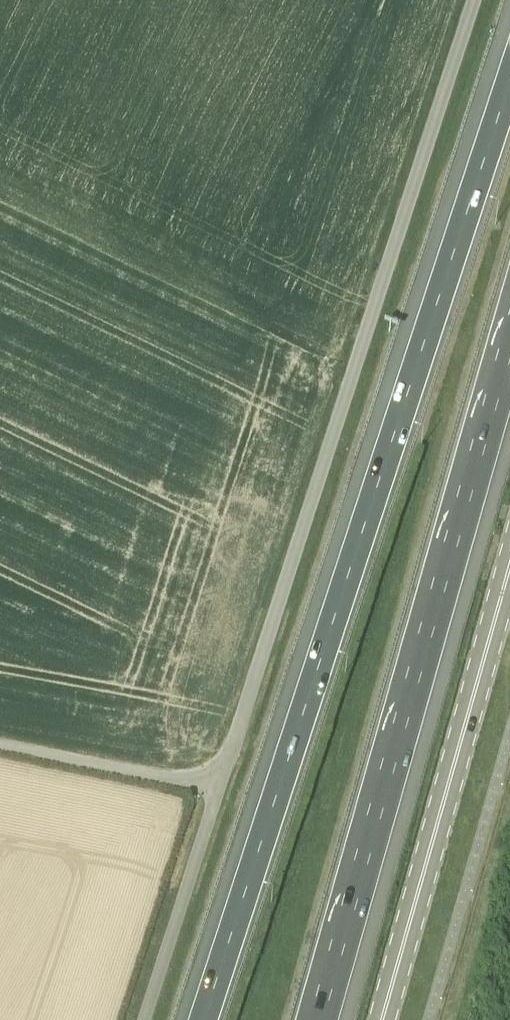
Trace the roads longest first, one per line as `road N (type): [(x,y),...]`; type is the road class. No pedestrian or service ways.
road 1 (unclassified): [(0,743),(217,785),(462,0)]
road 2 (motorway): [(509,79),(200,1019)]
road 3 (motorway): [(318,1019),(509,348)]
road 4 (tertiary): [(379,1019),(509,564)]

